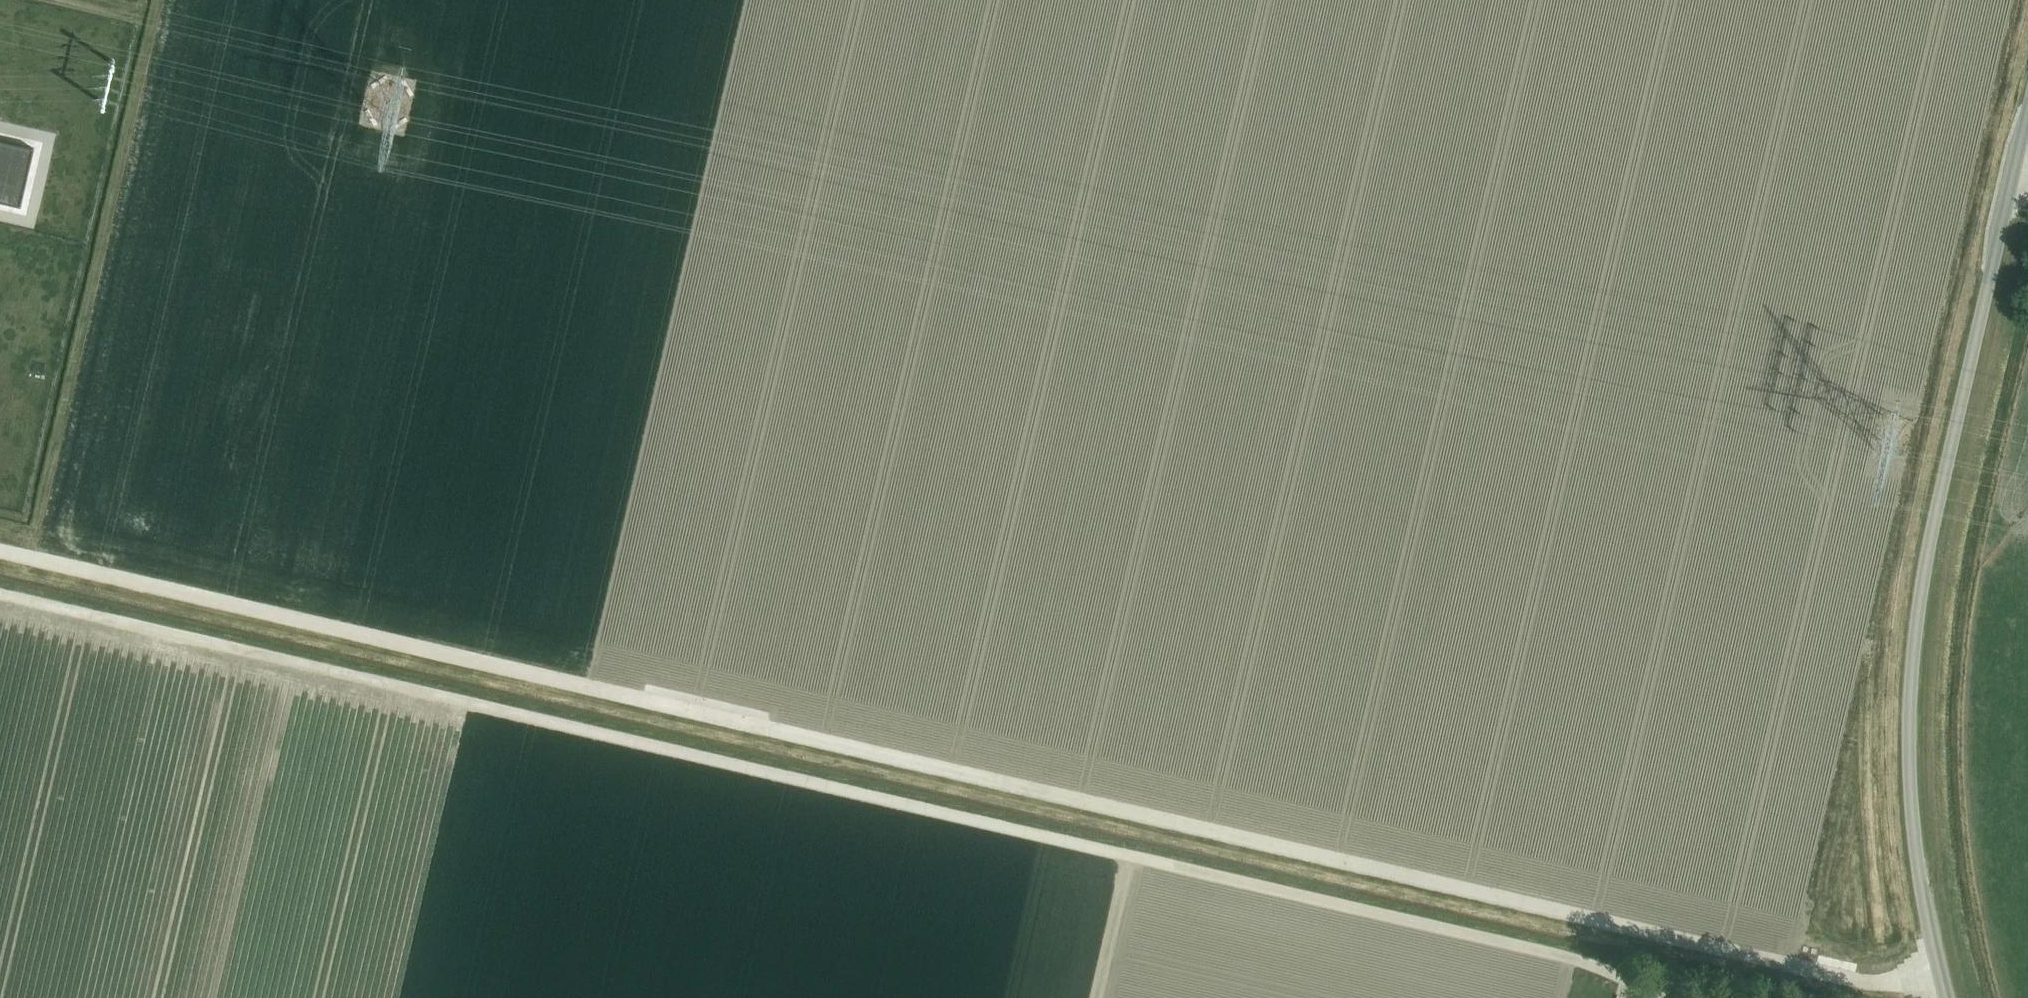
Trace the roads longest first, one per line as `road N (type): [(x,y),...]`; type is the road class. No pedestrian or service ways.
road 1 (unclassified): [(1948,997),(1918,862),(1910,747),(1916,633),(1933,520),(2027,118)]

